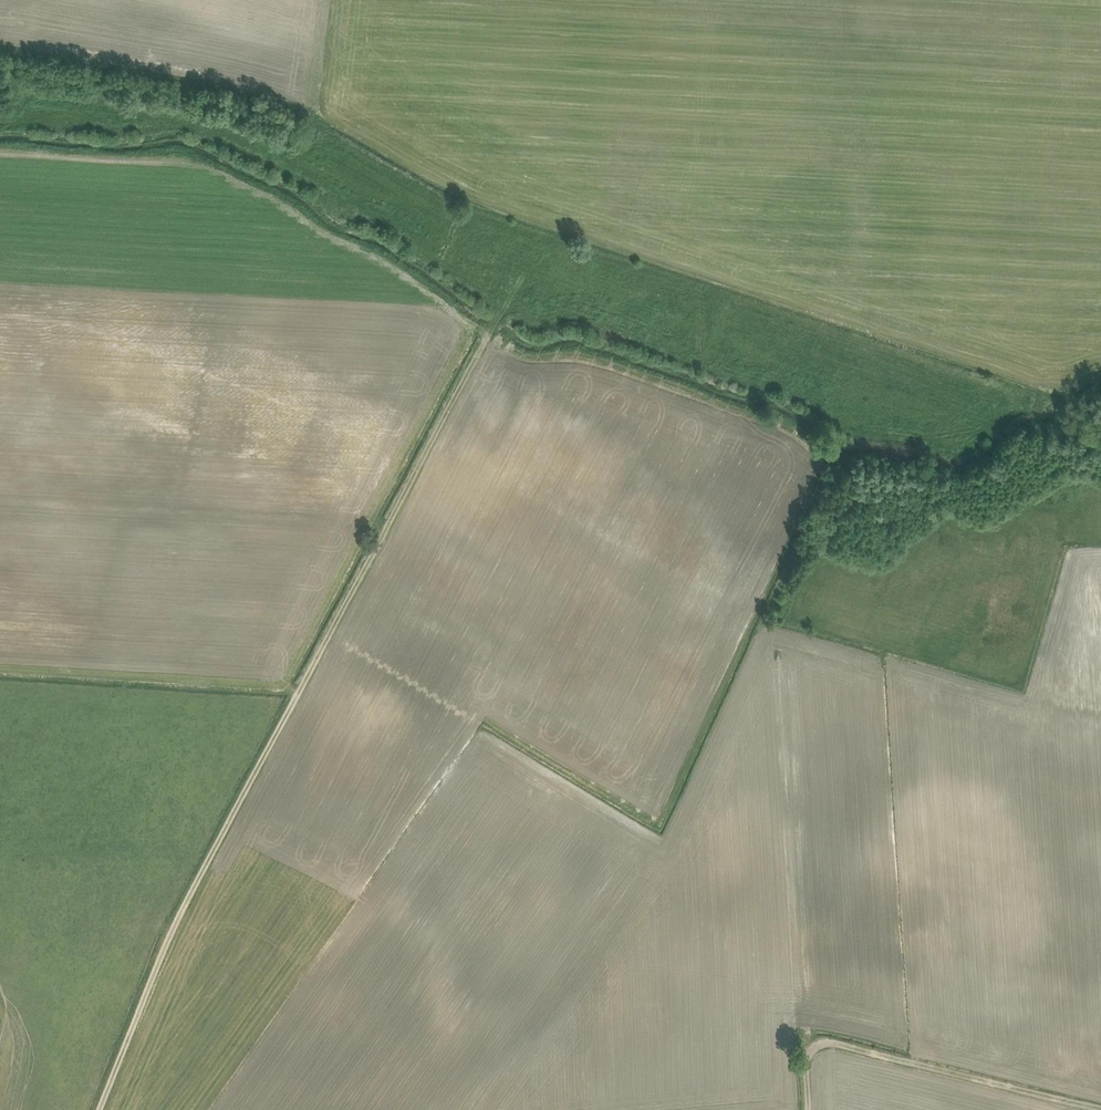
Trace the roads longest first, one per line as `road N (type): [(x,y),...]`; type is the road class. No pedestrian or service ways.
road 1 (track): [(98,1109),(194,883),(505,308)]
road 2 (track): [(808,1109),(807,1051),(824,1042),(1100,1109)]

